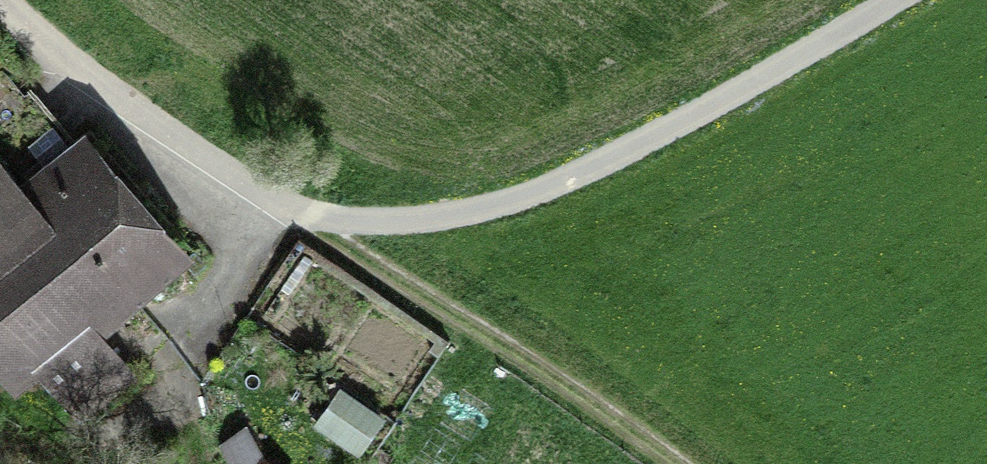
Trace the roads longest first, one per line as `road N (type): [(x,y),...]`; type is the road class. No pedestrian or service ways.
road 1 (unclassified): [(891,0),(553,186),(422,218)]
road 2 (unclassified): [(0,0),(189,147),(270,197),(338,220),(422,218)]
road 3 (track): [(306,213),(675,463)]

